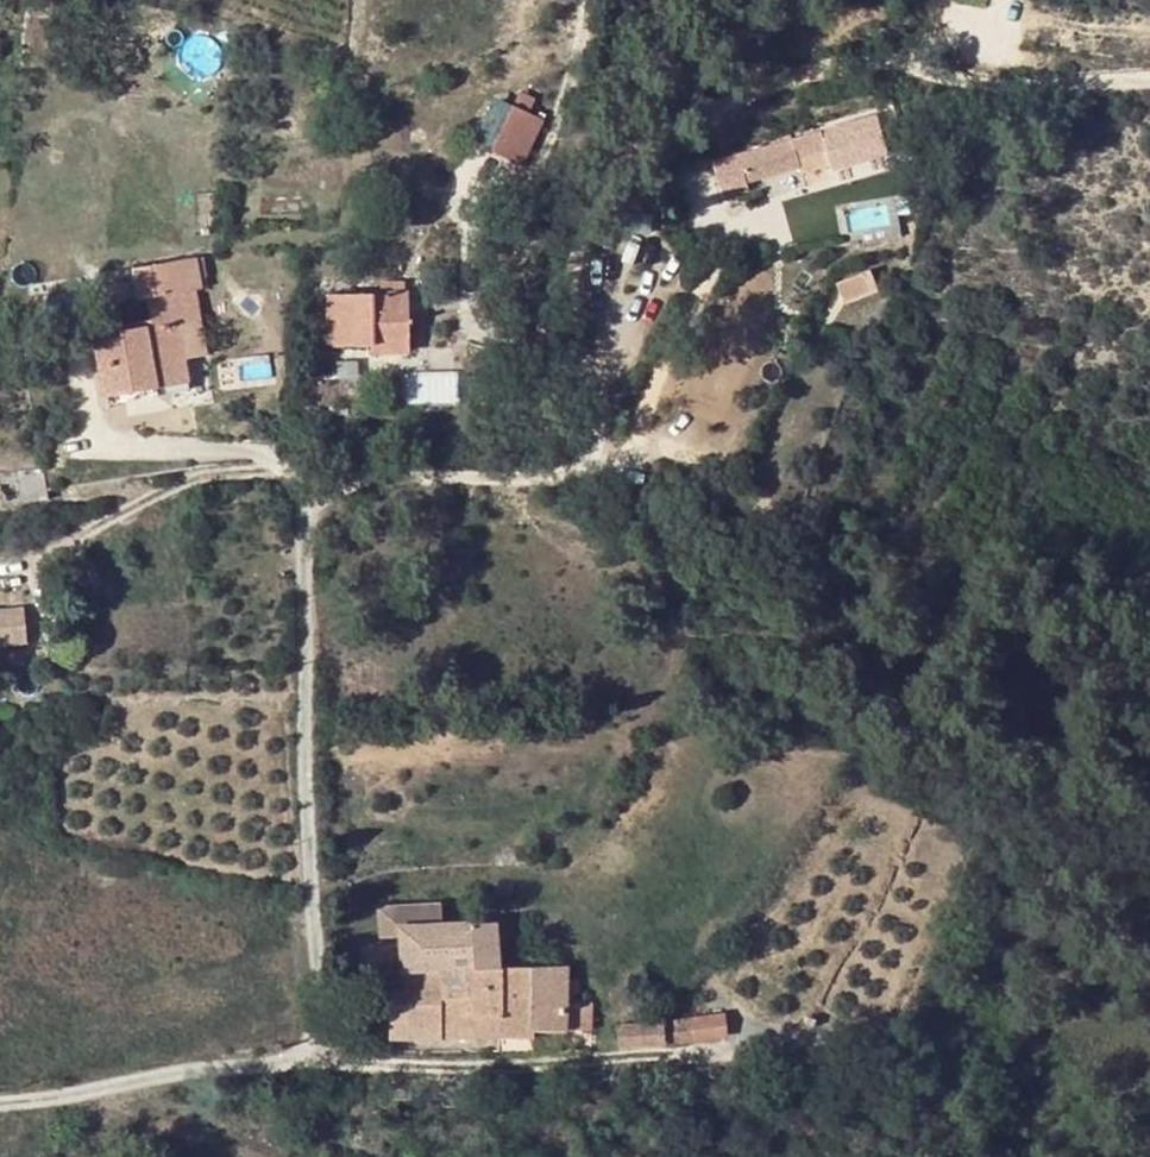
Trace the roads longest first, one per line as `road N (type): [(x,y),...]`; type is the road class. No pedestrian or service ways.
road 1 (unclassified): [(308,464),(304,720),(314,1034),(294,1057),(0,1103)]
road 2 (track): [(572,338),(579,250),(620,163),(653,134),(762,91),(854,66),(920,68),(989,85),(1149,77)]
road 3 (track): [(294,1057),(437,1068),(728,1052)]
road 4 (unclassified): [(572,338),(596,423),(593,449),(574,468),(535,478),(462,478),(308,464)]
road 5 (unclassified): [(308,464),(97,441),(78,412),(67,351)]

